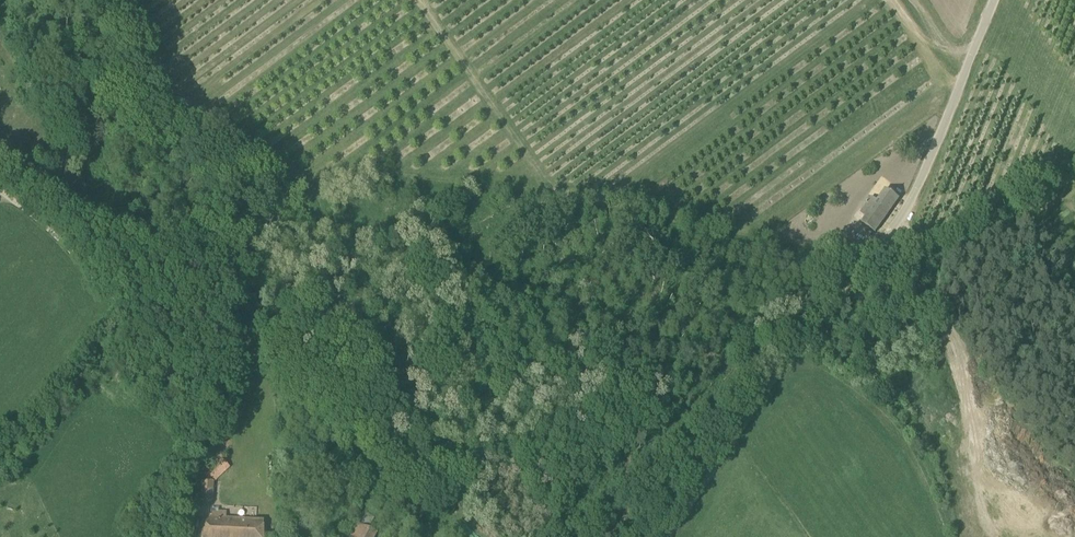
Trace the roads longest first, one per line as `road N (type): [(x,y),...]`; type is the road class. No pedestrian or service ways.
road 1 (unclassified): [(673,536),(754,403),(897,227),(991,0)]
road 2 (track): [(401,174),(870,260)]
road 3 (track): [(121,311),(192,405),(189,536)]
road 4 (track): [(0,190),(41,221),(121,311)]
road 5 (track): [(494,536),(410,421)]

